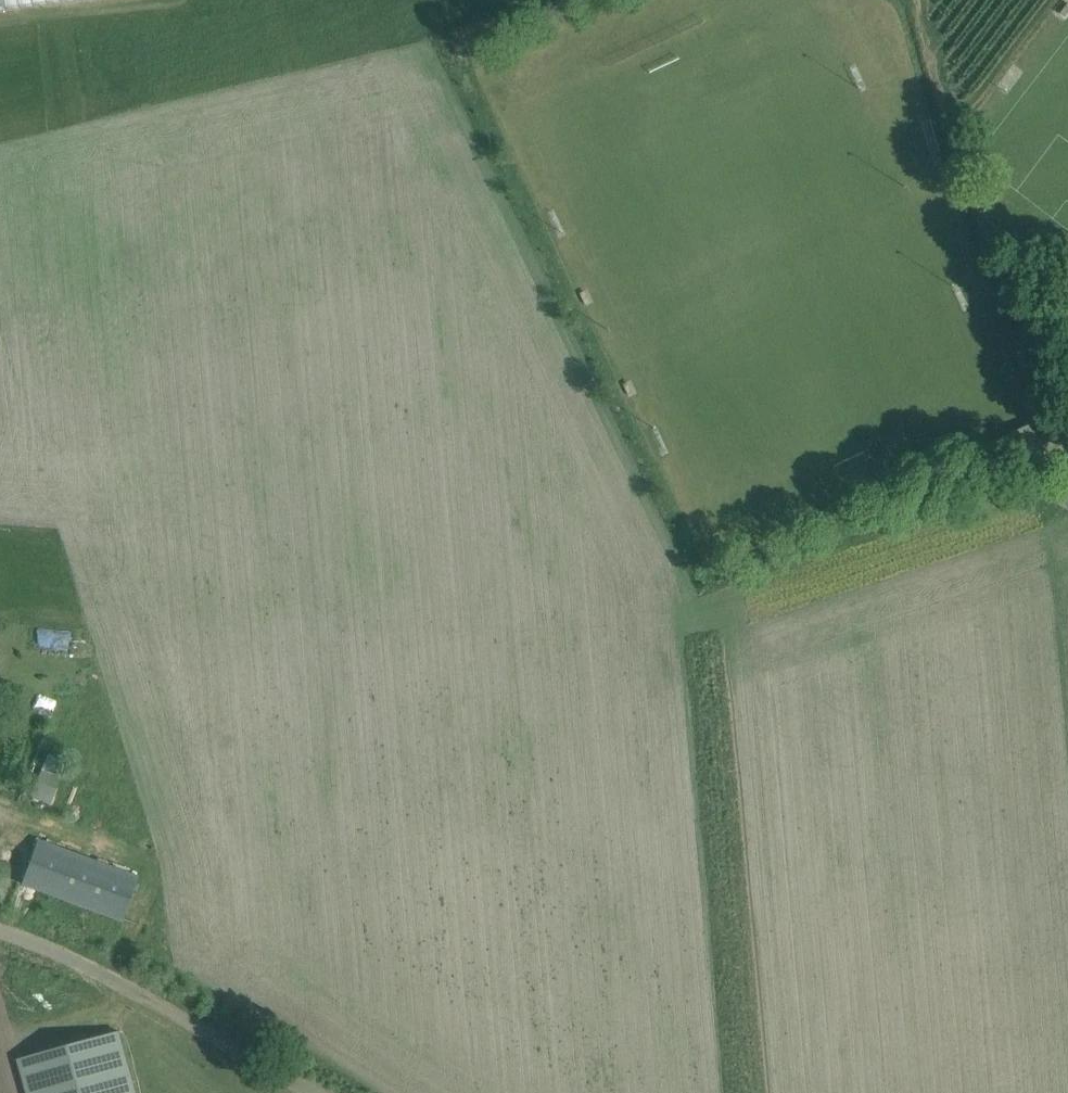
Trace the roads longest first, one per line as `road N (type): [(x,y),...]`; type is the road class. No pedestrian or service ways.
road 1 (unclassified): [(322,1092),(0,935)]

